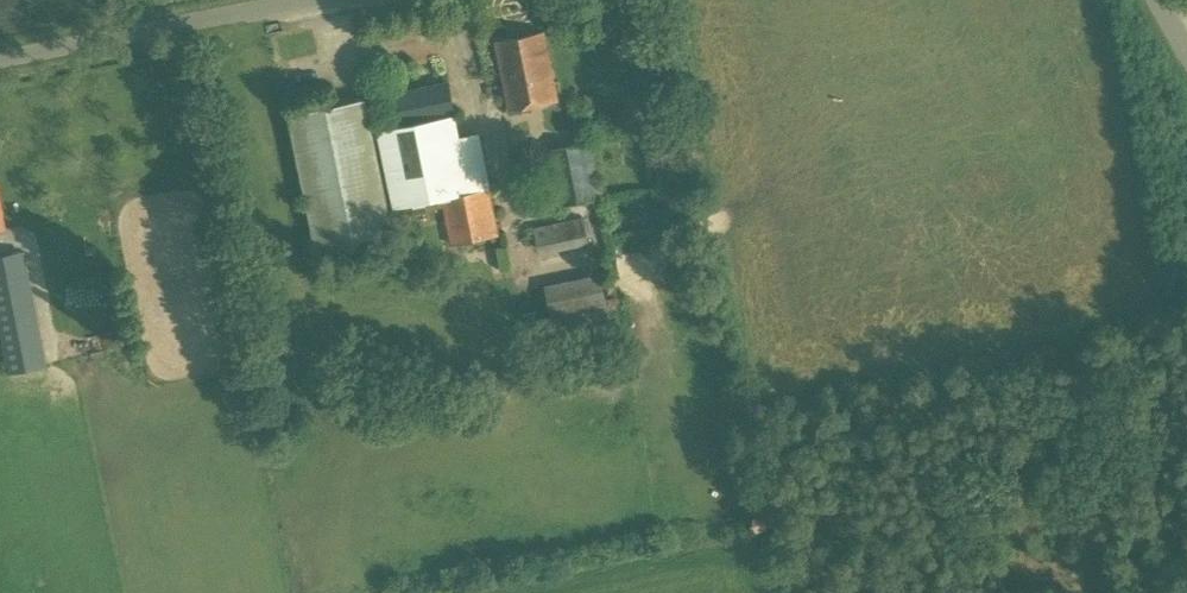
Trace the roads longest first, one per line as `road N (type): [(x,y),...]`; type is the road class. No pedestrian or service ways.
road 1 (unclassified): [(0,58),(273,0)]

